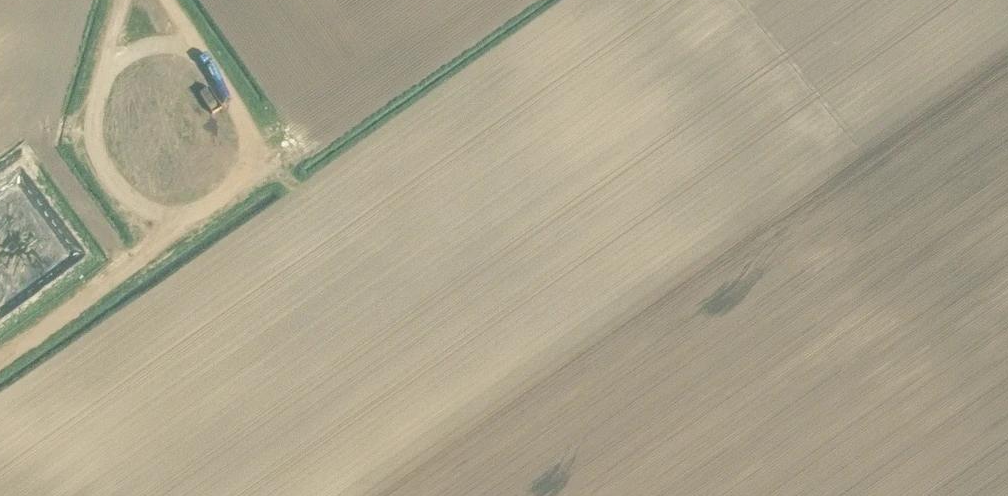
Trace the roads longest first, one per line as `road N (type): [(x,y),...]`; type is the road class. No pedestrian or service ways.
road 1 (unclassified): [(192,42),(240,118),(252,159),(225,196),(197,215),(139,207),(107,175),(95,137),(106,65)]
road 2 (track): [(197,215),(0,357)]

